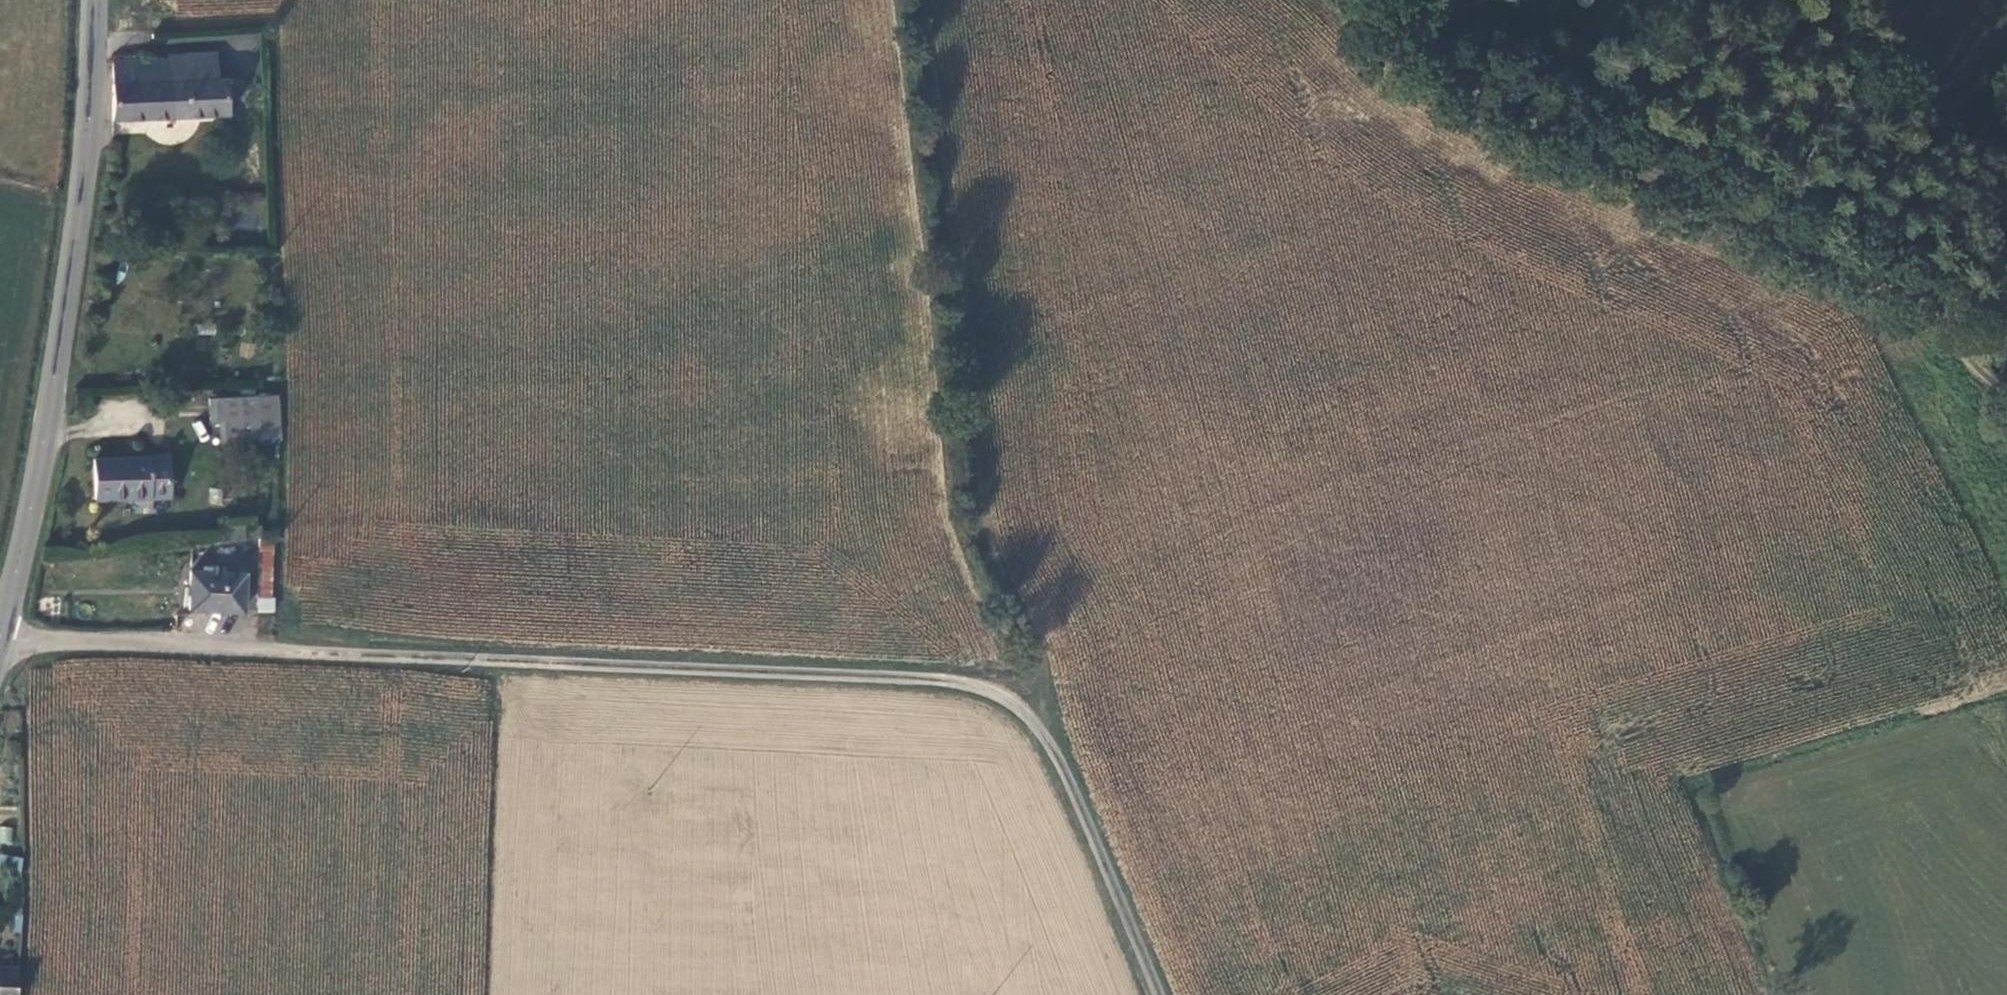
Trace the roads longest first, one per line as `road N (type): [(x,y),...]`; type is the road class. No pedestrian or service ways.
road 1 (track): [(1351,0),(1402,53),(1510,110),(1980,320),(2006,357)]
road 2 (tertiary): [(95,0),(85,181),(56,381),(0,638)]

